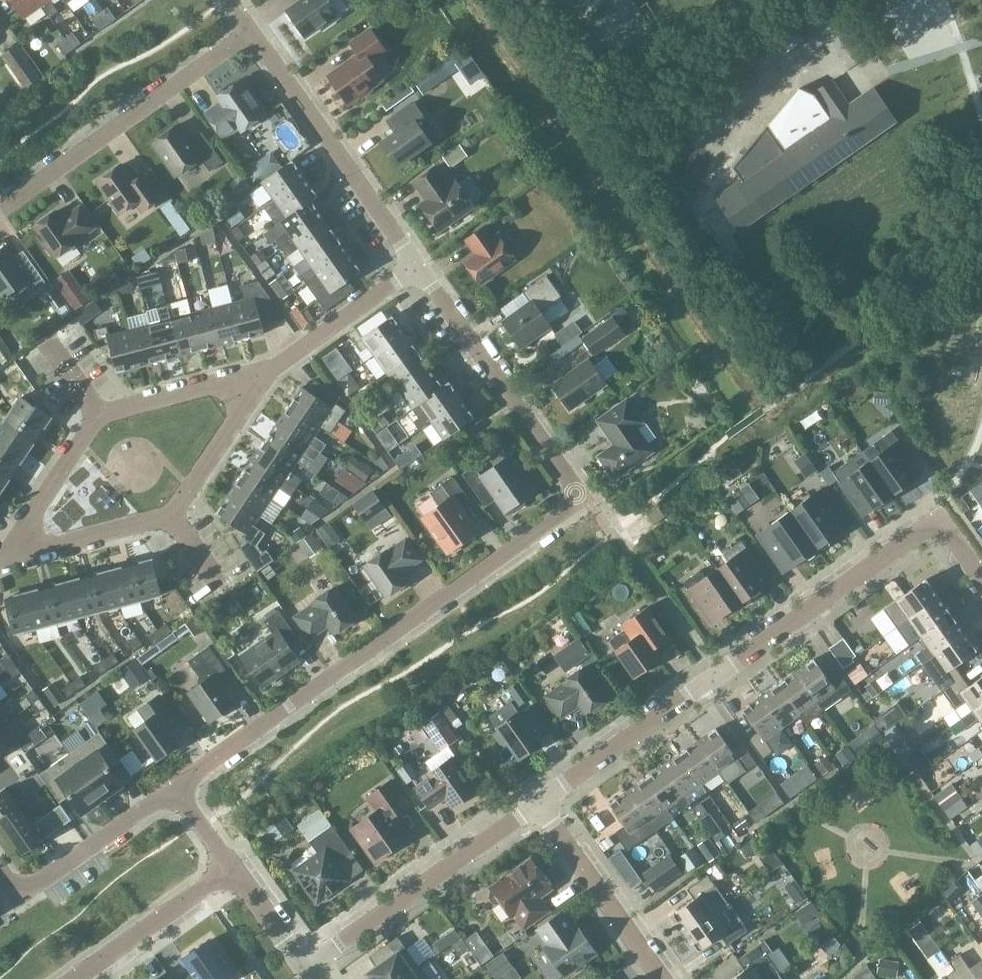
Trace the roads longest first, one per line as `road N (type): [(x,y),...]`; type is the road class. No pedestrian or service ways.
road 1 (residential): [(174,787),(583,497),(416,266)]
road 2 (residential): [(538,803),(940,517)]
road 3 (residential): [(0,209),(250,29)]
road 4 (residential): [(416,266),(250,29)]
road 5 (residential): [(304,967),(538,803)]
road 6 (residential): [(538,803),(663,978)]
road 7 (residential): [(73,978),(233,866)]
road 8 (residential): [(18,898),(174,787)]
road 9 (residential): [(416,266),(260,375)]
road 10 (residential): [(99,413),(8,555)]
road 11 (residential): [(170,514),(8,555)]
road 12 (residential): [(260,375),(170,514)]
road 13 (residential): [(260,375),(99,413)]
road 14 (residential): [(304,967),(233,866)]

